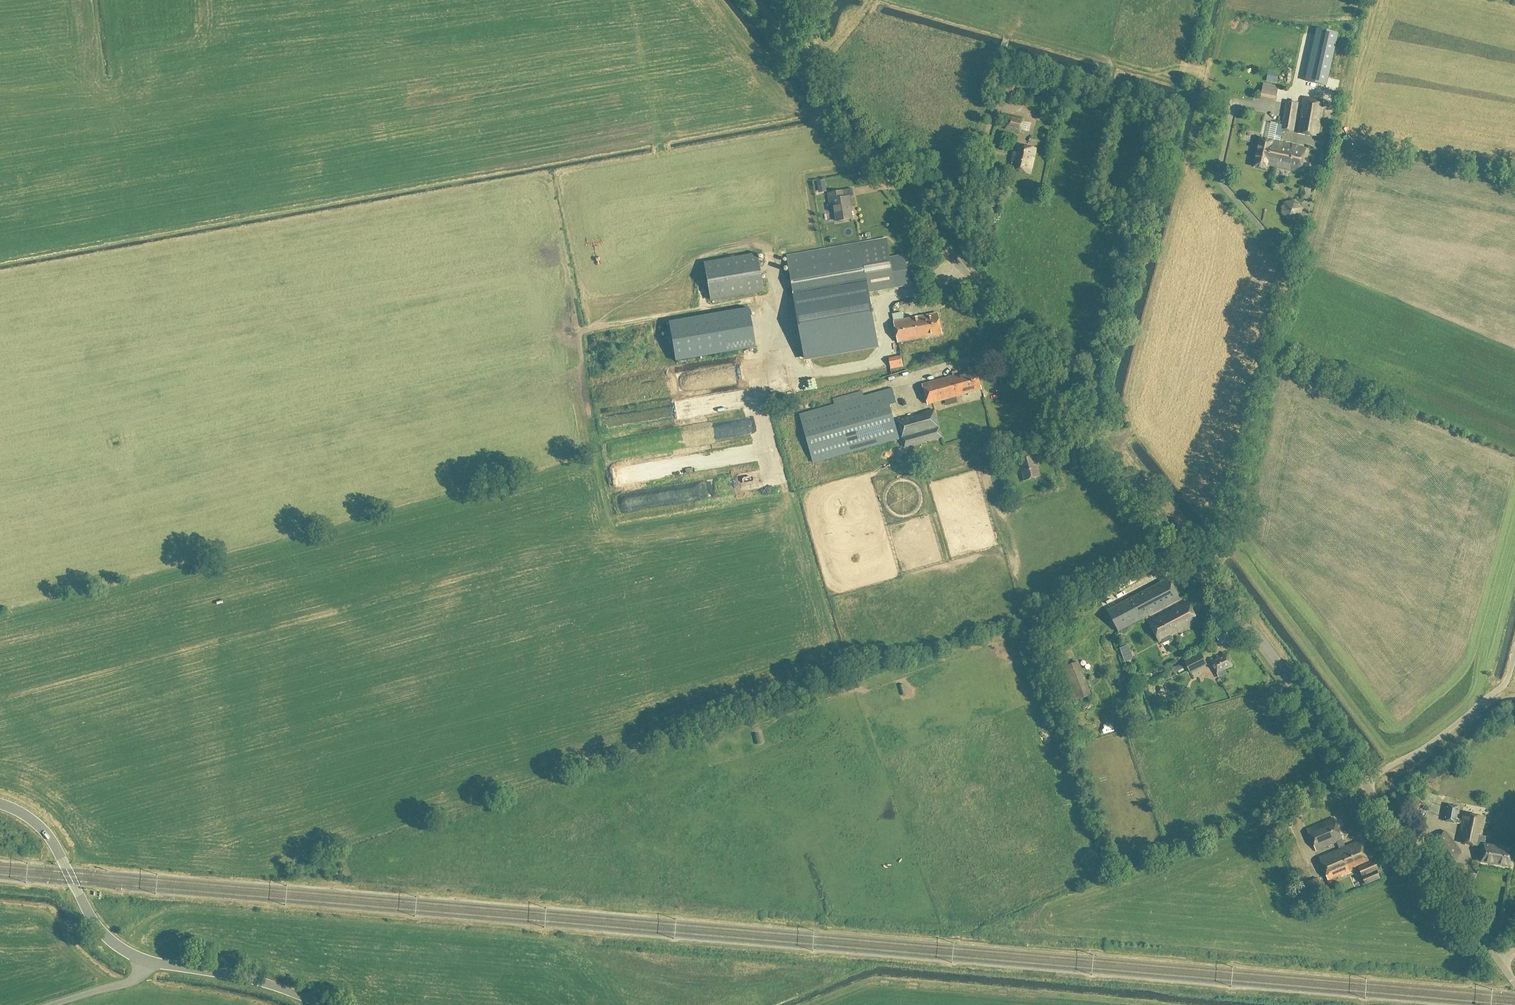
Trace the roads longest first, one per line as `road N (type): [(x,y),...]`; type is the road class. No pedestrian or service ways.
road 1 (unclassified): [(1499,960),(790,42)]
road 2 (unclassified): [(321,1004),(122,948),(95,923),(48,836),(0,803)]
road 3 (track): [(1514,654),(1508,681),(1457,725),(1362,783)]

